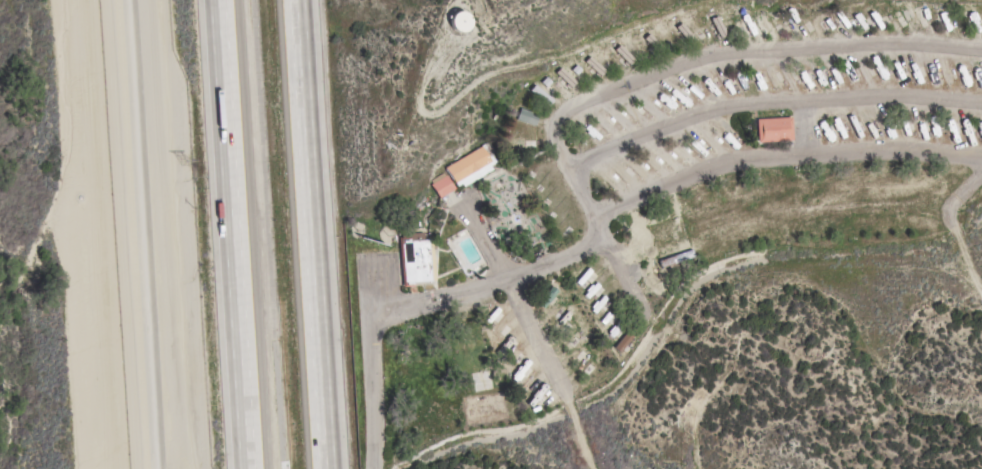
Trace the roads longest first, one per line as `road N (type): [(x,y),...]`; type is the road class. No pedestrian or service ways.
road 1 (motorway): [(328,468),(298,0)]
road 2 (motorway): [(218,0),(247,468)]
road 3 (residential): [(599,240),(509,280),(369,309),(375,468)]

